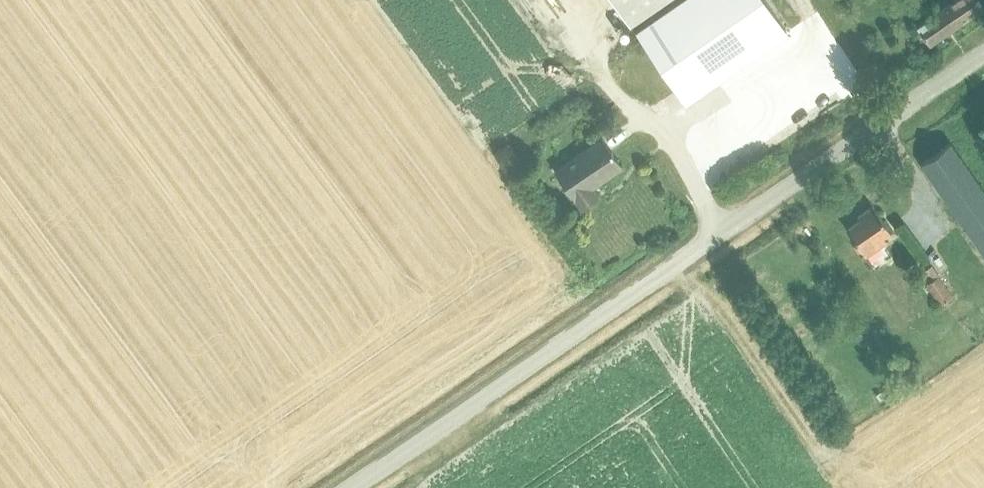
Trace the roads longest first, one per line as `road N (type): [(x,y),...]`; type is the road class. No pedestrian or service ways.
road 1 (unclassified): [(355,487),(983,55)]

